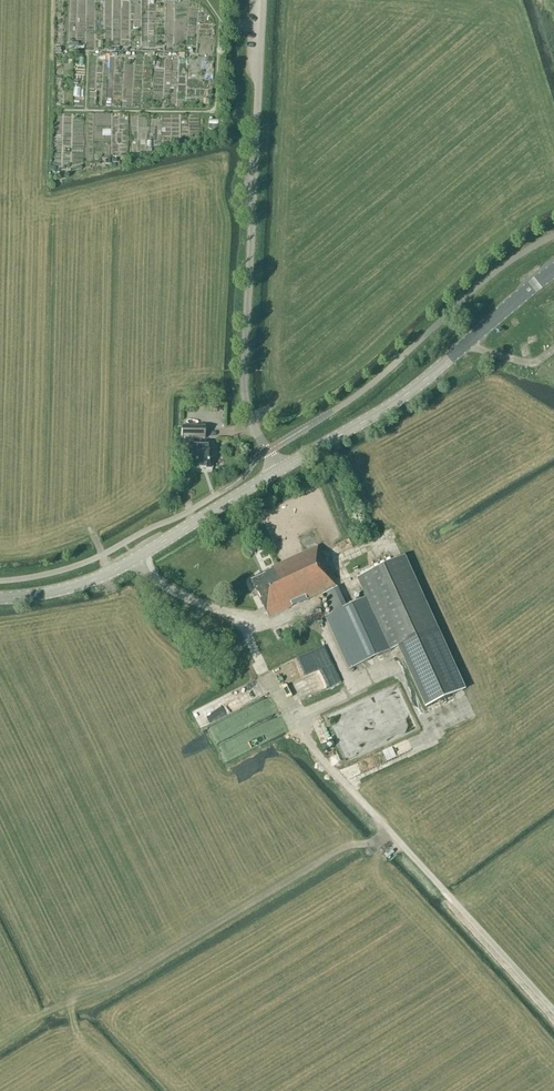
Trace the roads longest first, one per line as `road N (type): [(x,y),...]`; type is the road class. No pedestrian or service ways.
road 1 (unclassified): [(281,469),(250,419),(243,372),(262,0)]
road 2 (secondary): [(281,469),(402,398),(553,271)]
road 3 (secondary): [(0,598),(96,579),(281,469)]

